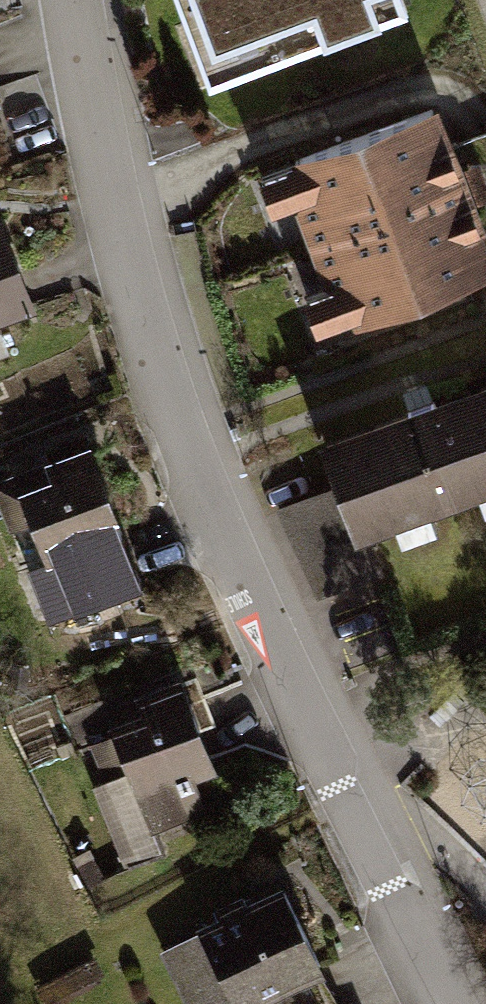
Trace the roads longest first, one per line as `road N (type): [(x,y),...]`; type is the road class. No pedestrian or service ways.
road 1 (residential): [(443,1003),(316,752),(133,312),(69,0)]

